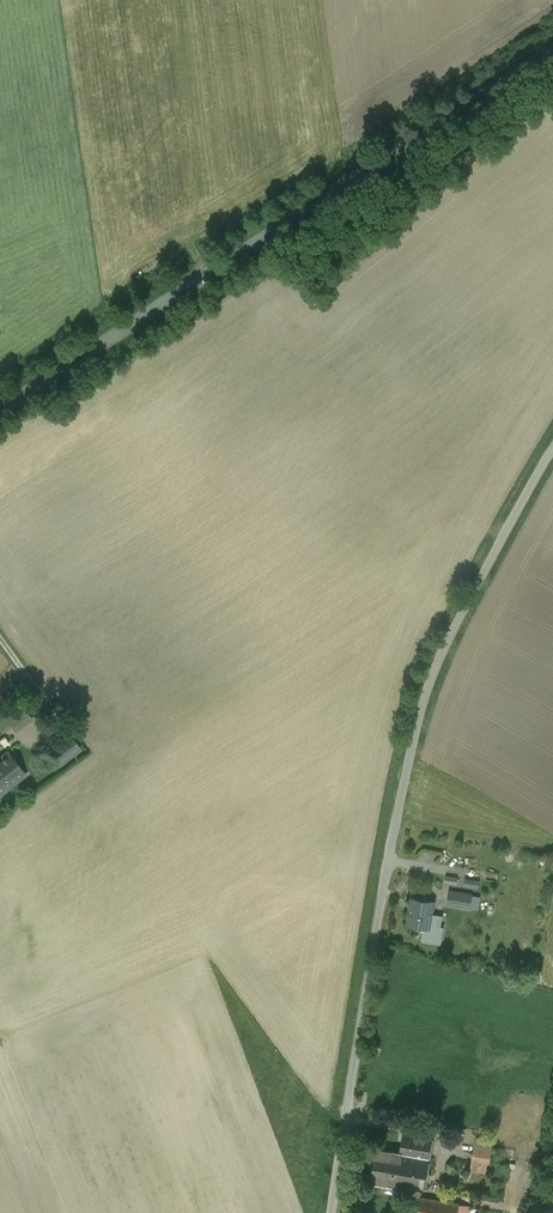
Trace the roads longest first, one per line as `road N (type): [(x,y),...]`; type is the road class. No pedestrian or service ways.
road 1 (unclassified): [(330,1212),(395,824),(432,667),(552,448)]
road 2 (unclassified): [(0,412),(552,51)]

